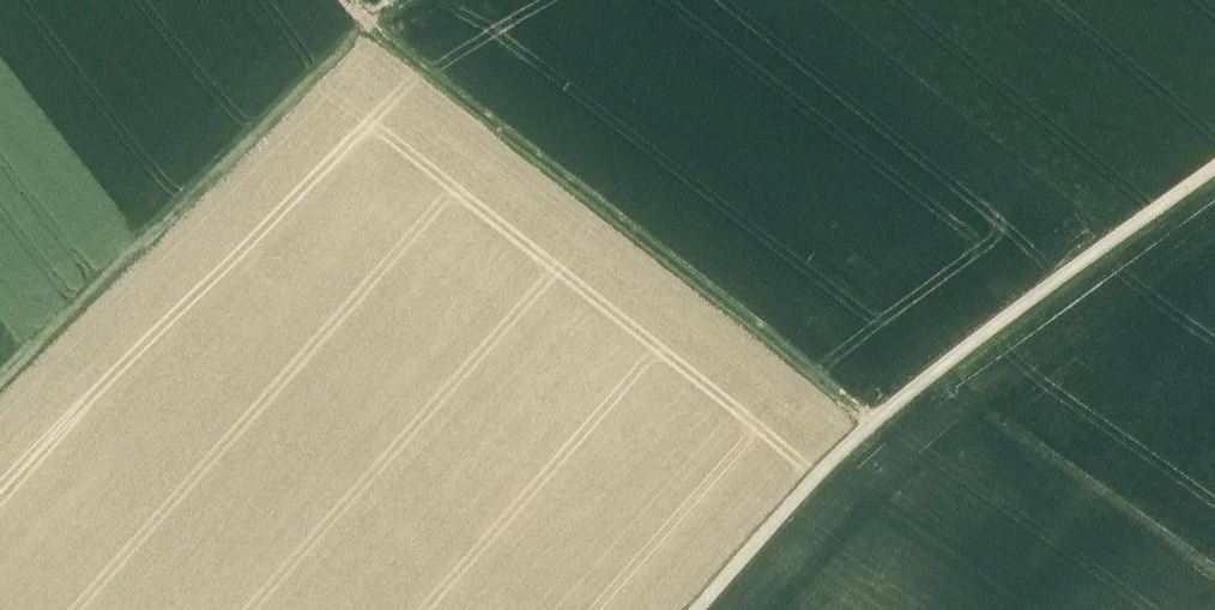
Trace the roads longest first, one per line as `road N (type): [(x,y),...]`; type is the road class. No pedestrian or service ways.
road 1 (track): [(1214,166),(877,420),(696,609)]
road 2 (track): [(346,0),(367,27),(877,420)]
road 3 (track): [(396,0),(0,389)]

